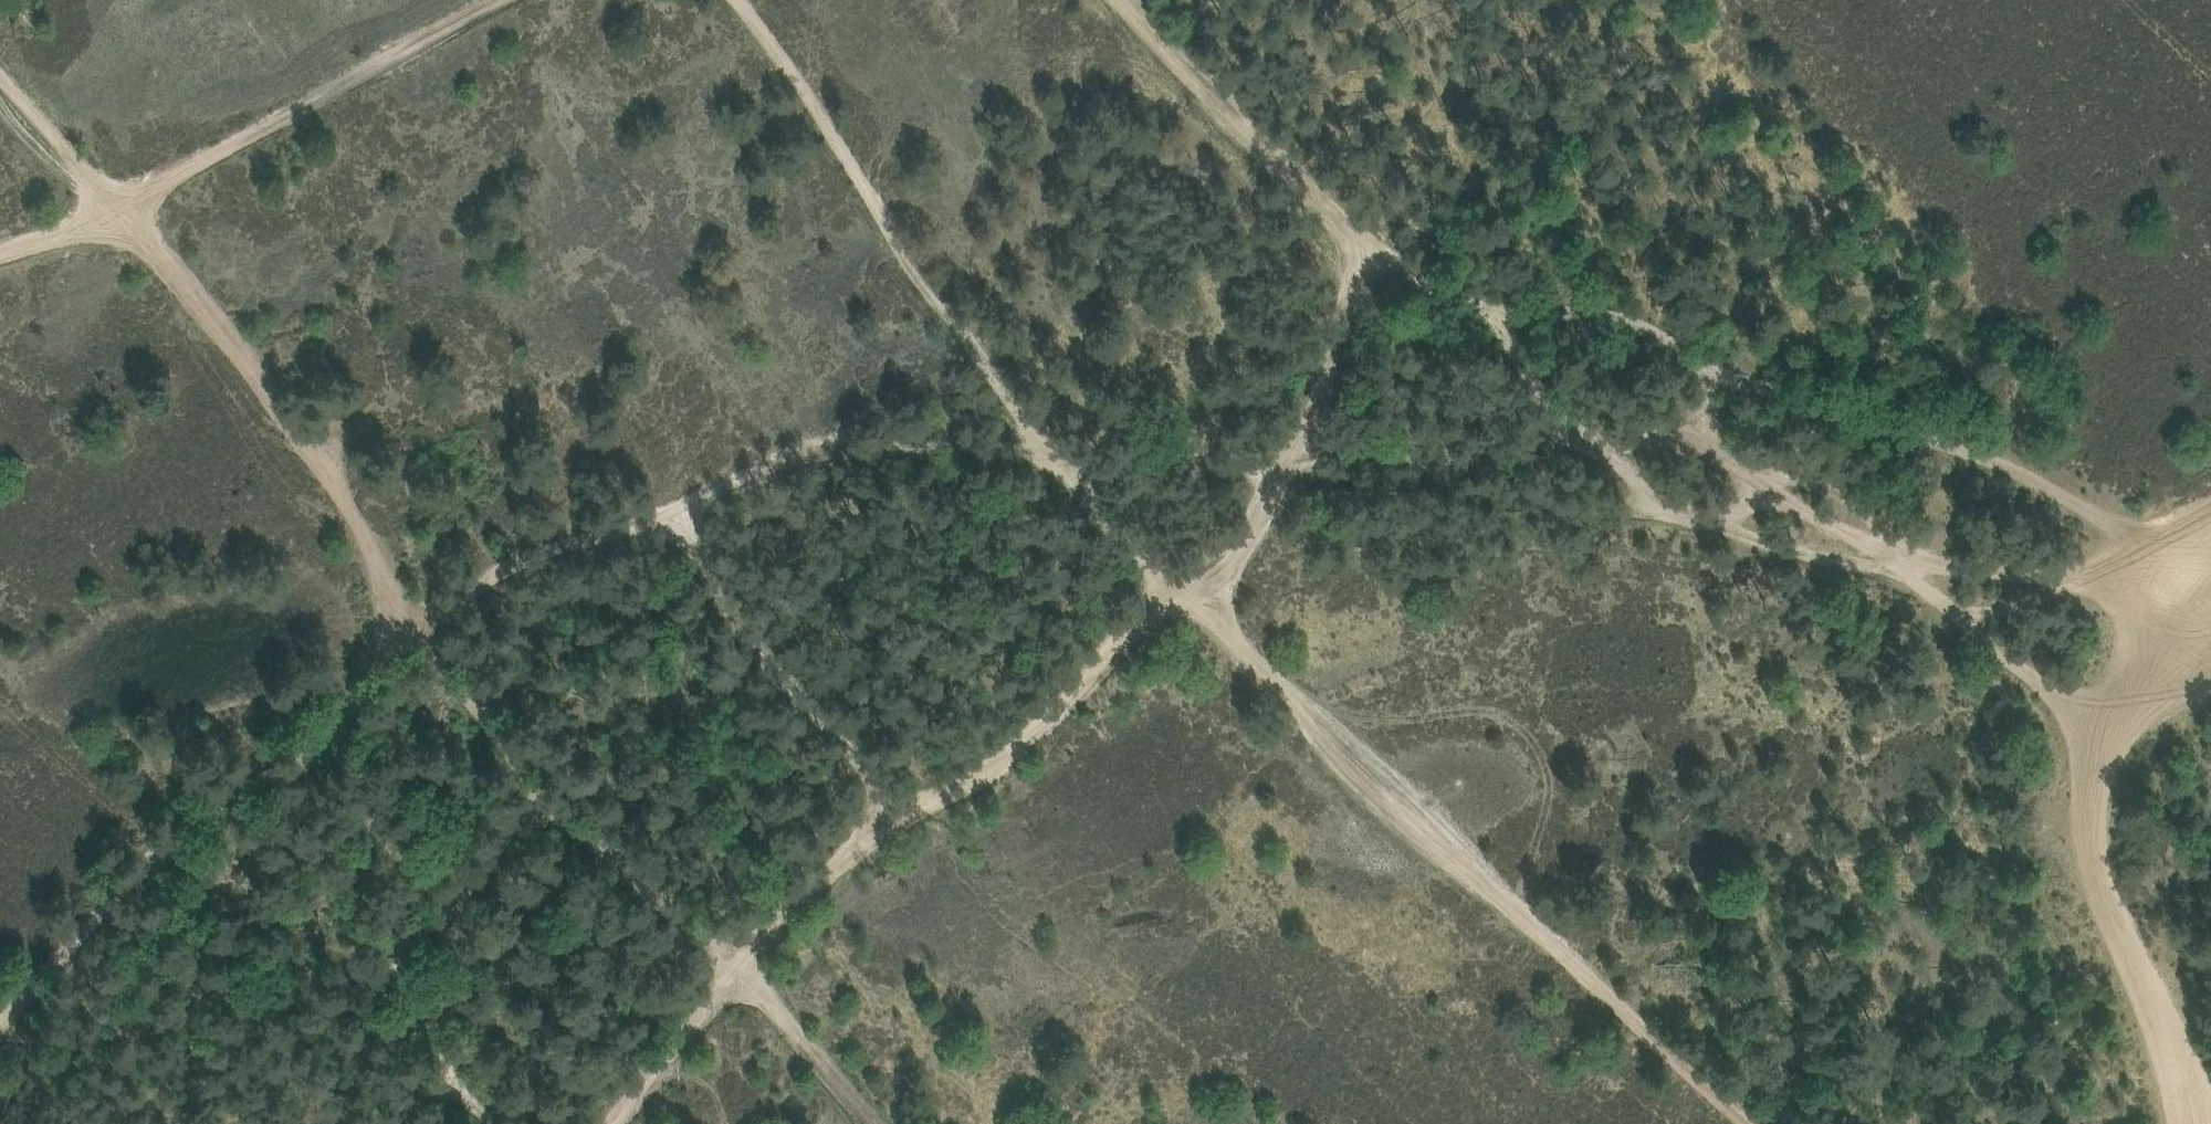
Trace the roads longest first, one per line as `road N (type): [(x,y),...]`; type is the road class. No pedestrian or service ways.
road 1 (track): [(410,646),(489,579),(806,450),(1297,463),(1693,522),(1915,580)]
road 2 (track): [(737,0),(985,375),(1178,600),(1749,1123)]
road 3 (track): [(0,82),(348,494),(410,646),(738,971),(875,1123)]
road 4 (track): [(1116,0),(1355,227),(1915,580),(2111,744)]
road 5 (track): [(620,1123),(738,971),(889,830),(1006,764),(1178,600),(1235,575),(1328,405),(1355,227)]
road 6 (track): [(0,256),(118,212),(517,0)]
road 7 (track): [(2191,1123),(2183,1080),(2114,917),(2087,809),(2111,744),(2210,607)]
road 8 (track): [(410,646),(0,1019)]
road 9 (track): [(169,858),(276,896),(398,992),(492,1123)]

